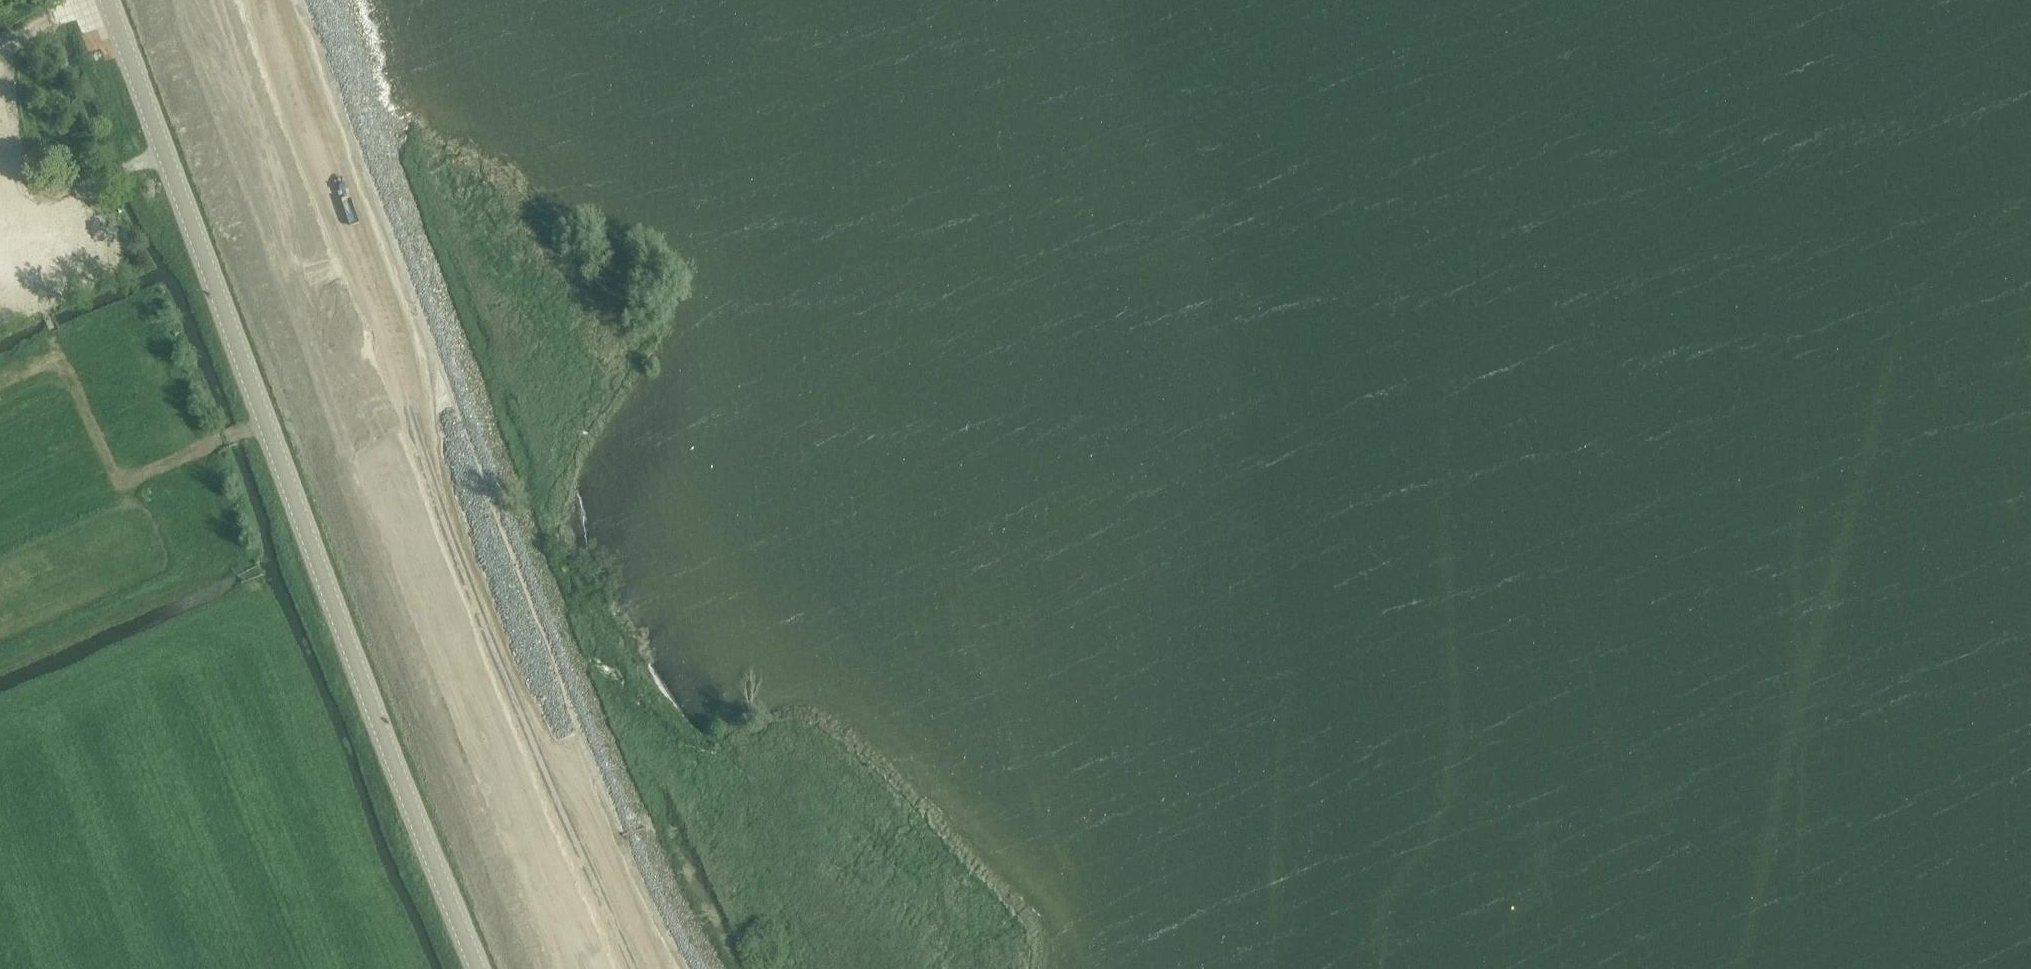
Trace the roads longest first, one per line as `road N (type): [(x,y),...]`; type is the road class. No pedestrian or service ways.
road 1 (tertiary): [(110,0),(271,438),(481,968)]

